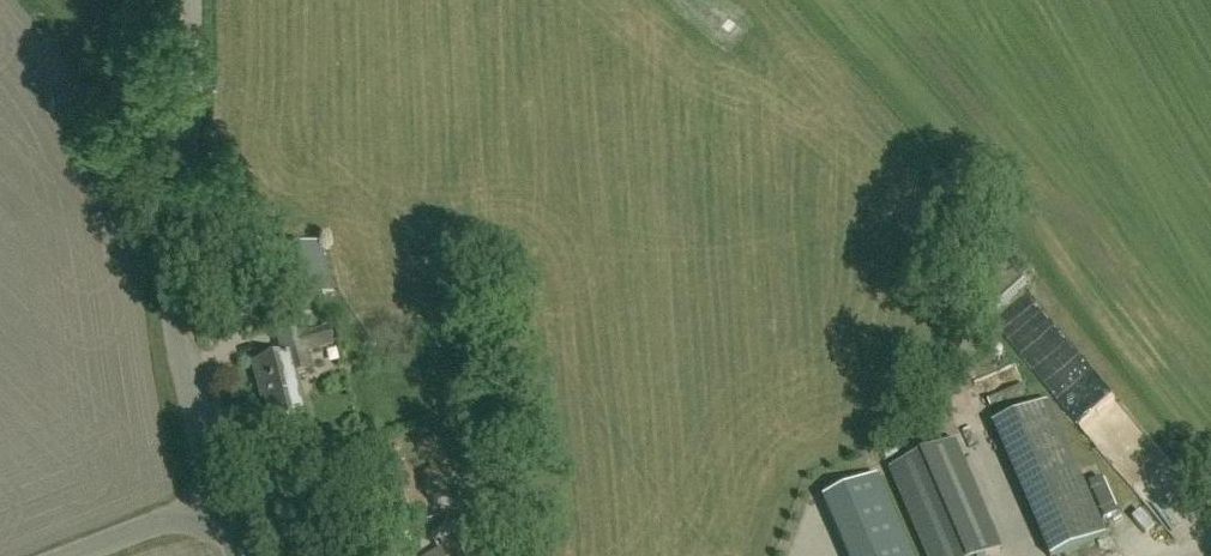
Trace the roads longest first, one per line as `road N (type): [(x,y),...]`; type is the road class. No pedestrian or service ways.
road 1 (unclassified): [(238,555),(193,406),(174,284),(192,113),(192,0)]

